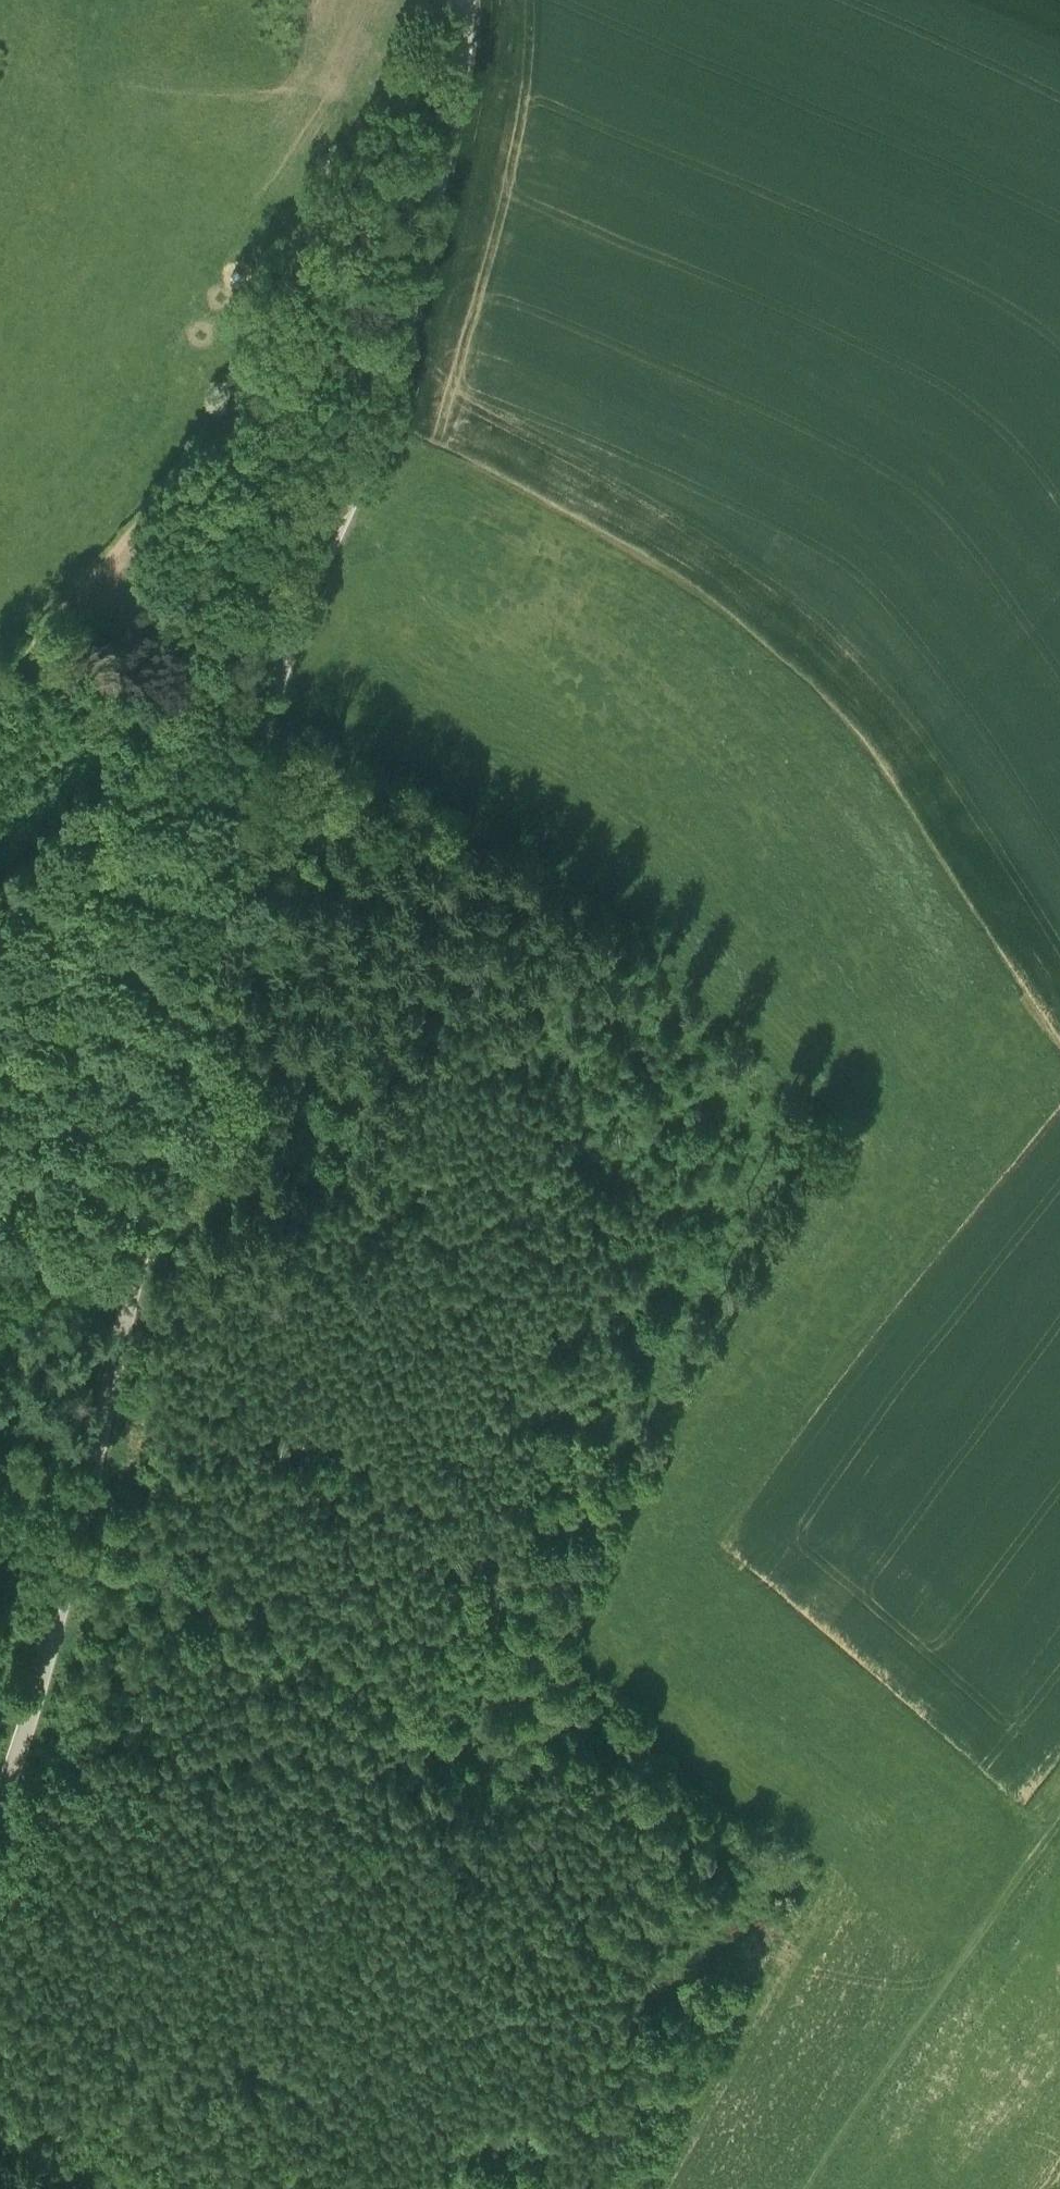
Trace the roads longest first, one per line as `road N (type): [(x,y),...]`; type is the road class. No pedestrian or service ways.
road 1 (unclassified): [(0,1803),(86,1507),(211,908),(300,613),(387,394),(448,133),(466,0)]
road 2 (track): [(244,797),(152,761),(119,729)]

